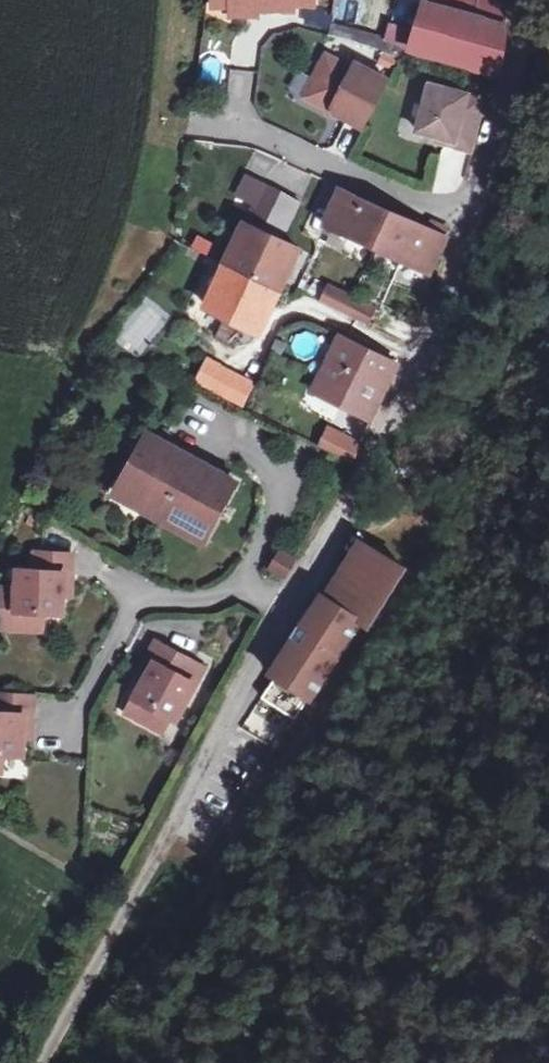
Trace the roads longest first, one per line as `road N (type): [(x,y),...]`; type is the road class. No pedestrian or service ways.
road 1 (unclassified): [(519,0),(512,75),(442,312),(41,1062)]

